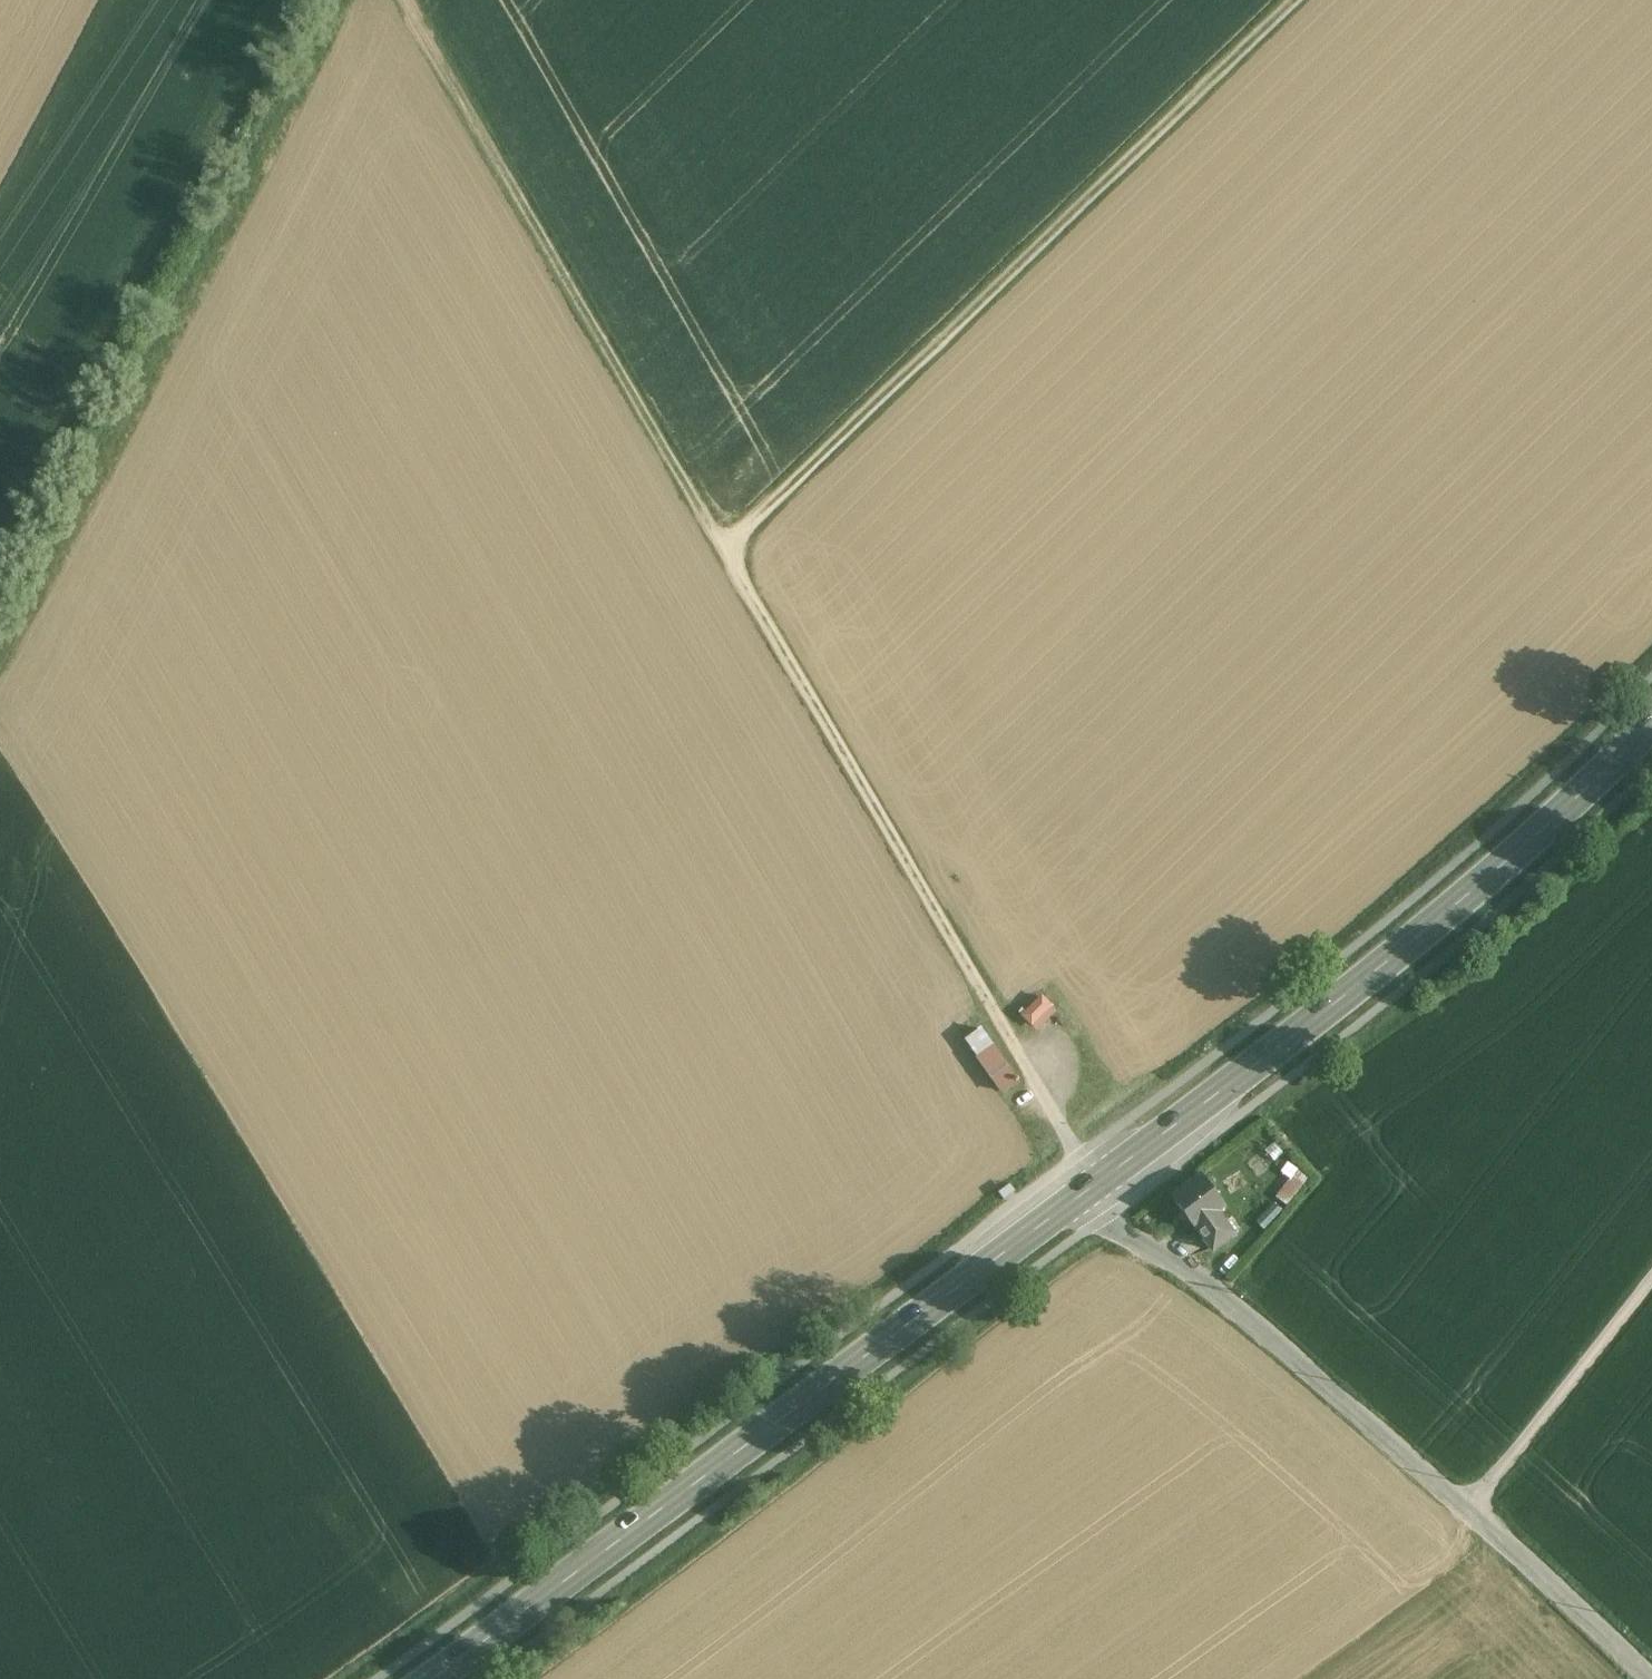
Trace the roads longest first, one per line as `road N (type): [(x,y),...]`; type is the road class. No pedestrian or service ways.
road 1 (track): [(1301,0),(730,544),(1083,1161)]
road 2 (primary): [(434,1678),(1097,1185)]
road 3 (primary): [(1097,1185),(1474,894),(1651,730)]
road 4 (track): [(730,544),(411,0)]
road 5 (unclassified): [(1471,1507),(1118,1214),(1097,1185)]
road 6 (residential): [(1471,1507),(1651,1279)]
road 7 (unclassified): [(1651,1675),(1471,1507)]

